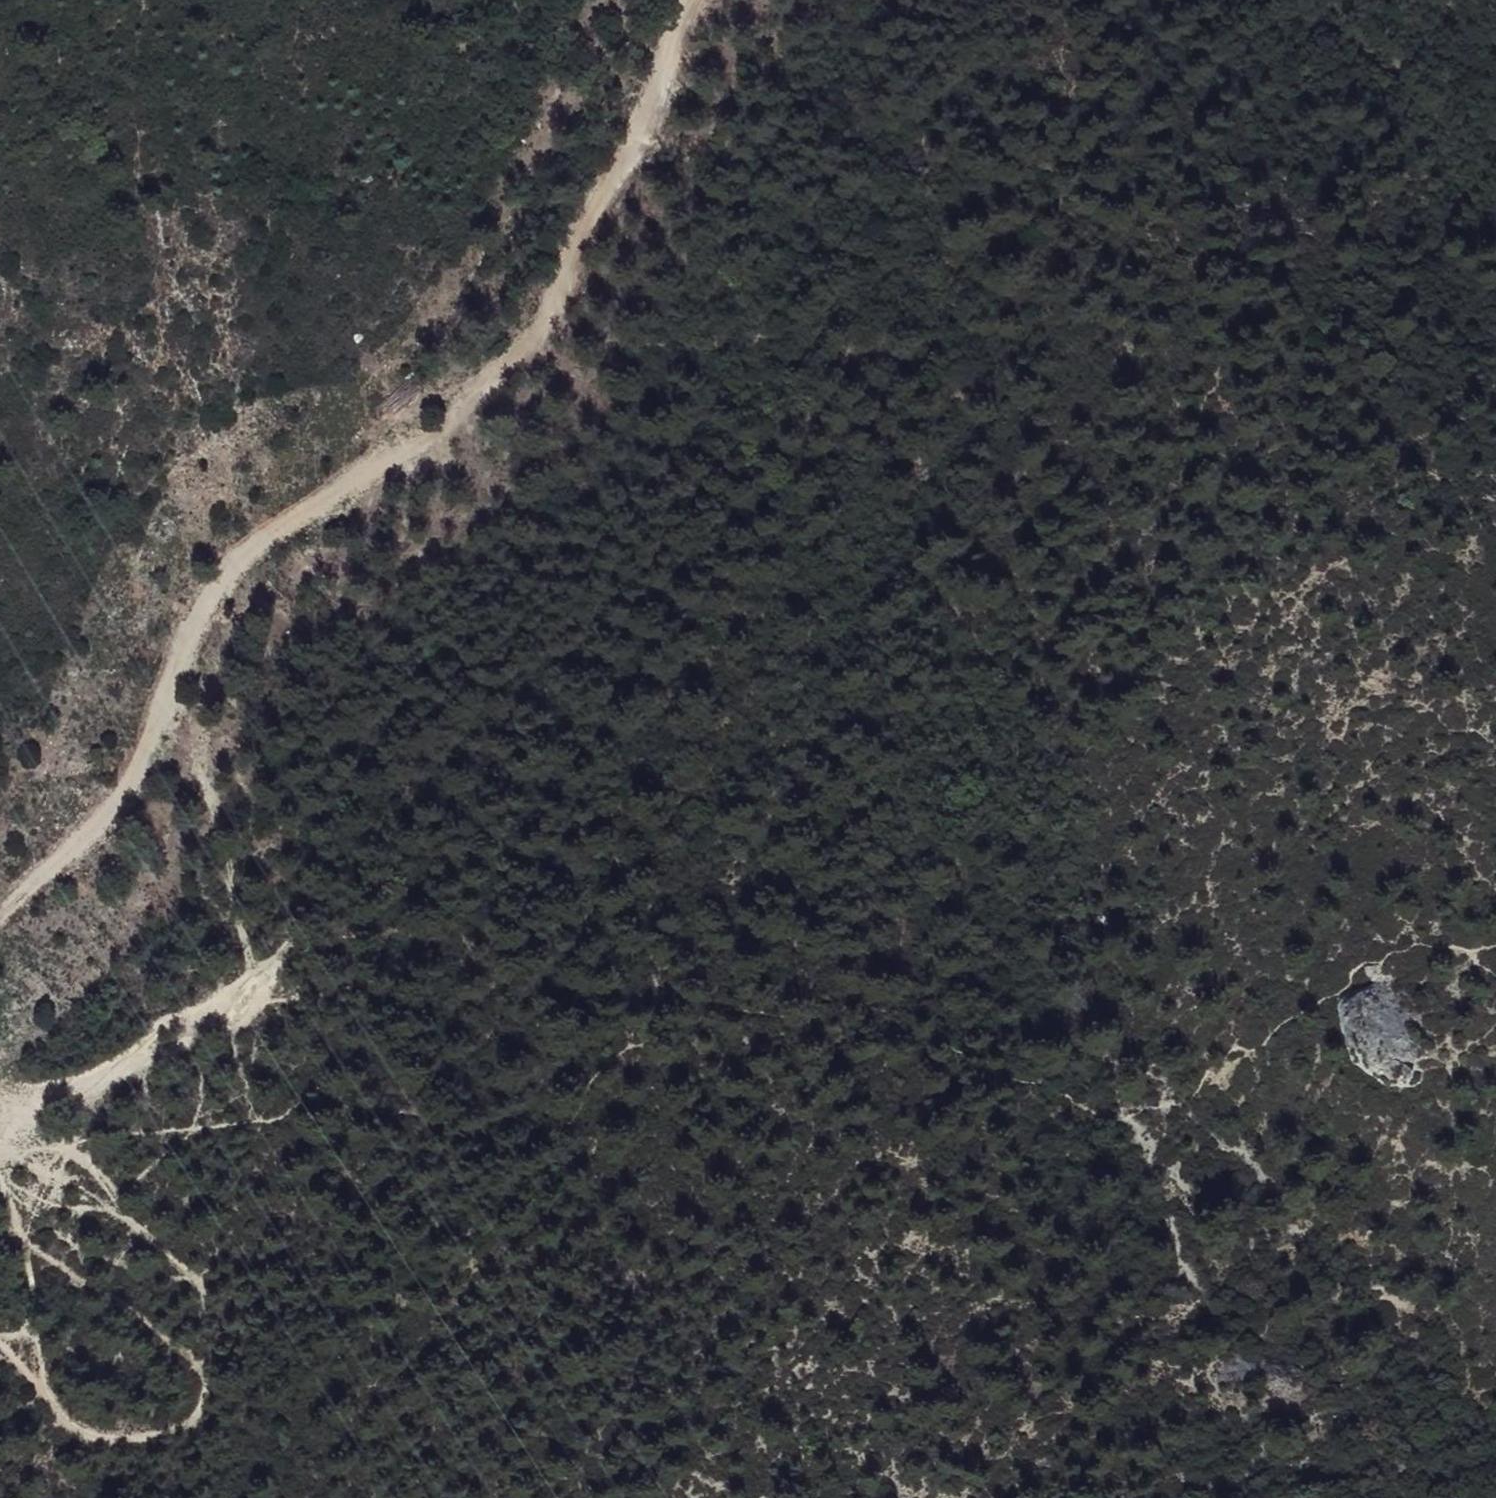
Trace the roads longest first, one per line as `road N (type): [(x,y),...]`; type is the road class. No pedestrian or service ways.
road 1 (track): [(0,925),(128,778),(212,600),(265,545),(477,403),(518,359),(621,190),(704,0)]
road 2 (track): [(62,1135),(202,1283),(204,1375),(188,1424),(73,1428),(0,1348)]

